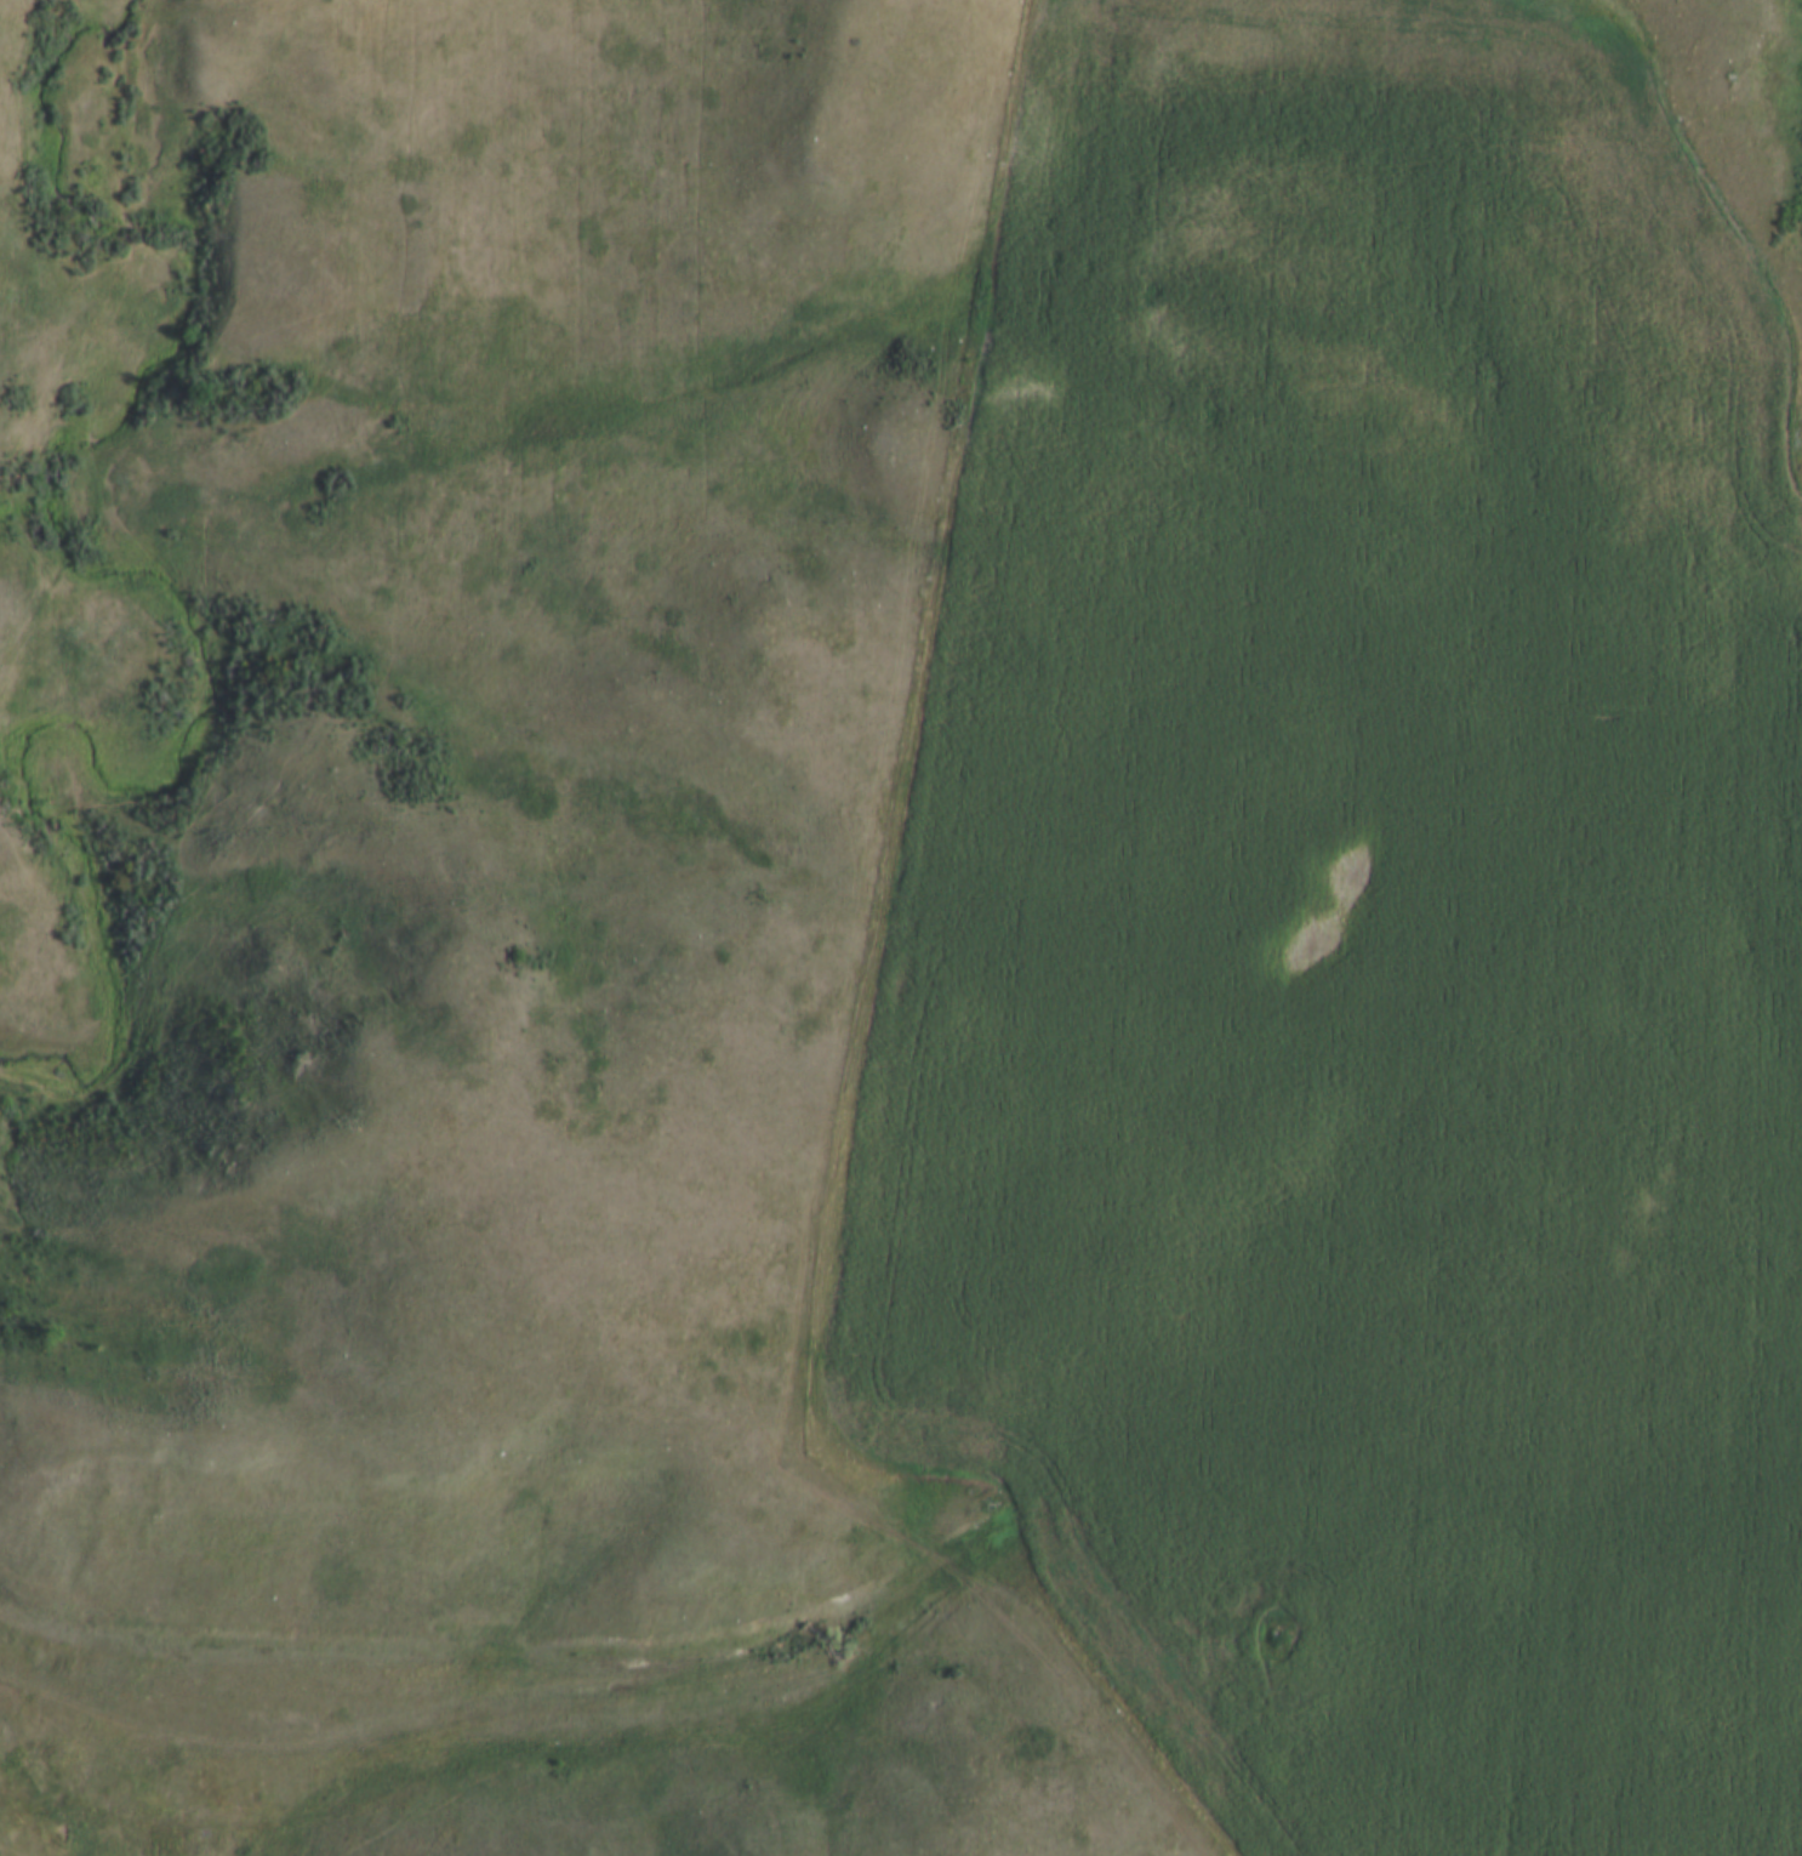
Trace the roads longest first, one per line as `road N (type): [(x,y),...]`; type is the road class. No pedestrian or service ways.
road 1 (track): [(812,1690),(1025,1538),(1116,1492),(1222,1499),(1306,1545),(1598,1855)]

